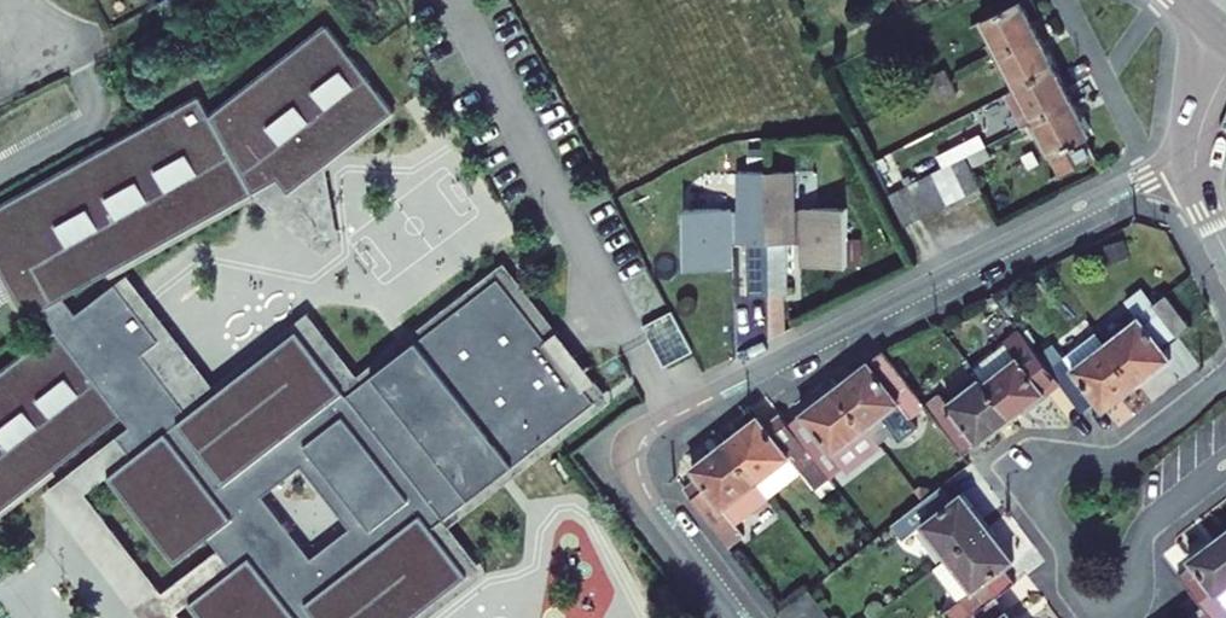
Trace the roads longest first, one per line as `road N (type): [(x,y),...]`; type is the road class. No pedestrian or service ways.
road 1 (residential): [(1194,156),(635,432),(624,456),(631,482),(736,617)]

